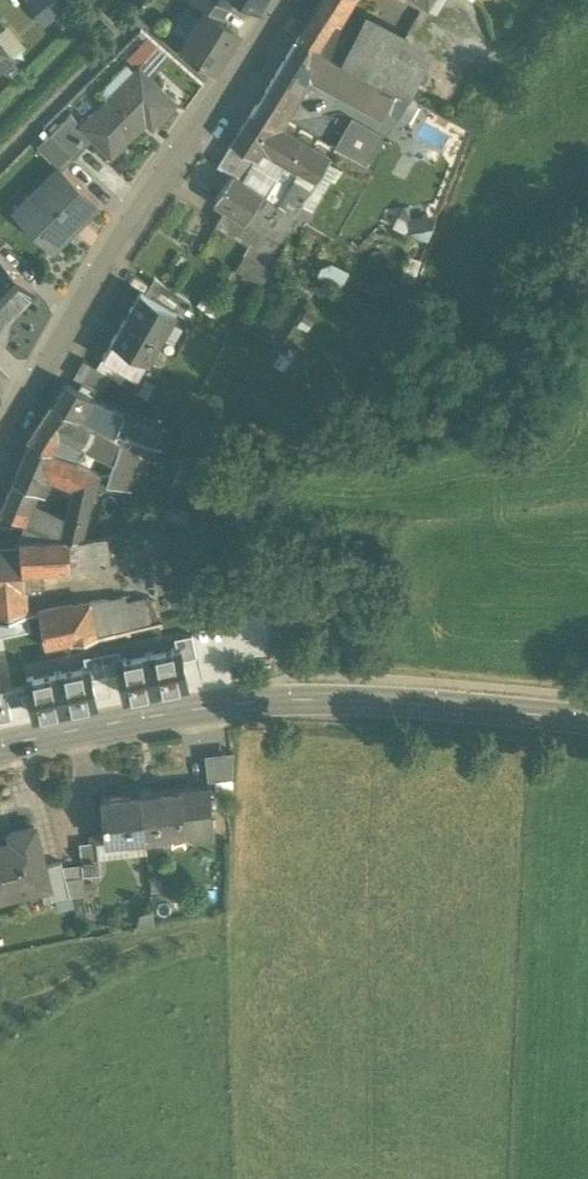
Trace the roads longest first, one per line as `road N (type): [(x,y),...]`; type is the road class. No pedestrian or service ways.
road 1 (secondary): [(0,750),(78,731),(285,705),(354,702),(587,725)]
road 2 (residential): [(0,452),(106,259),(283,0)]

